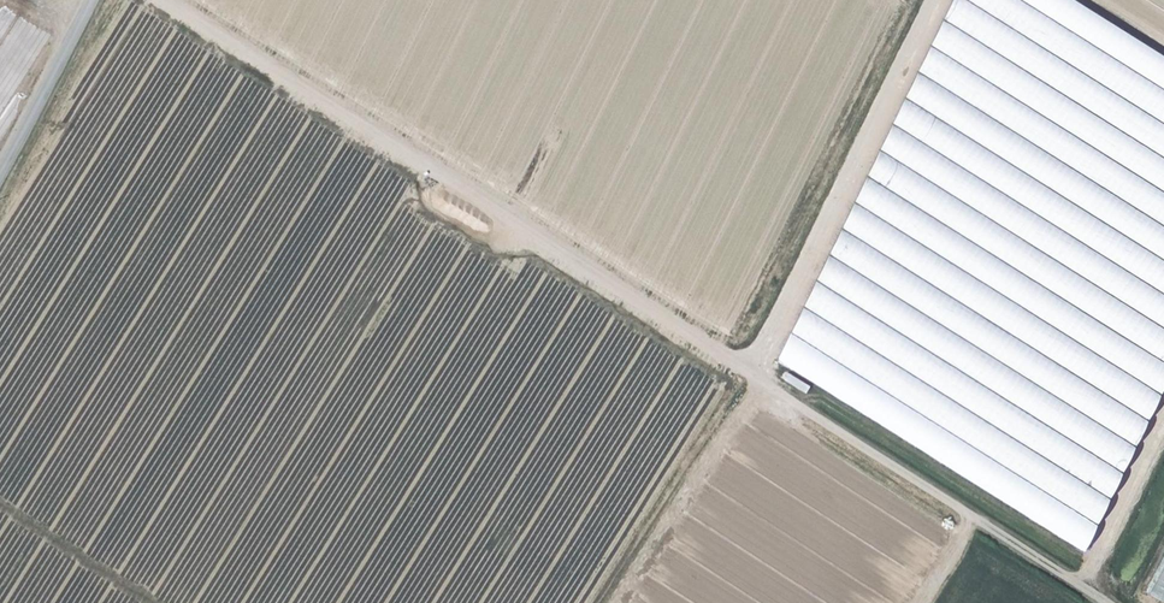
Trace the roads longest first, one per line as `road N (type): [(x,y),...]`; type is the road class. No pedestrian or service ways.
road 1 (track): [(171,0),(737,361),(1096,602)]
road 2 (track): [(916,0),(737,361)]
road 3 (unclassified): [(0,177),(96,0)]

